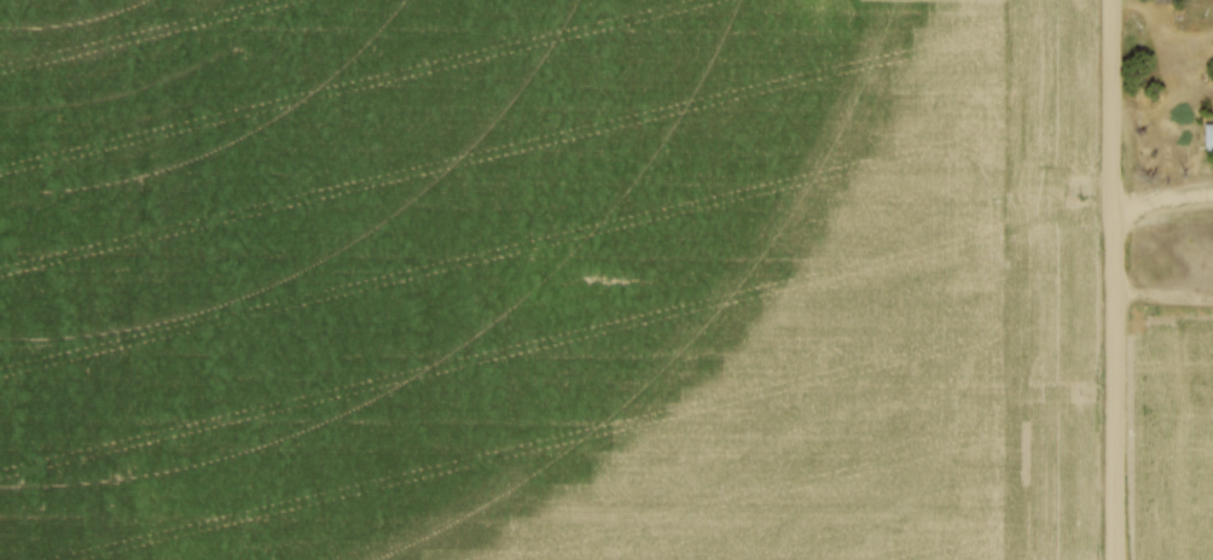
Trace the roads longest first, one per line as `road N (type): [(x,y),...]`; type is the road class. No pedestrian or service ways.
road 1 (residential): [(1118,559),(1115,0)]

